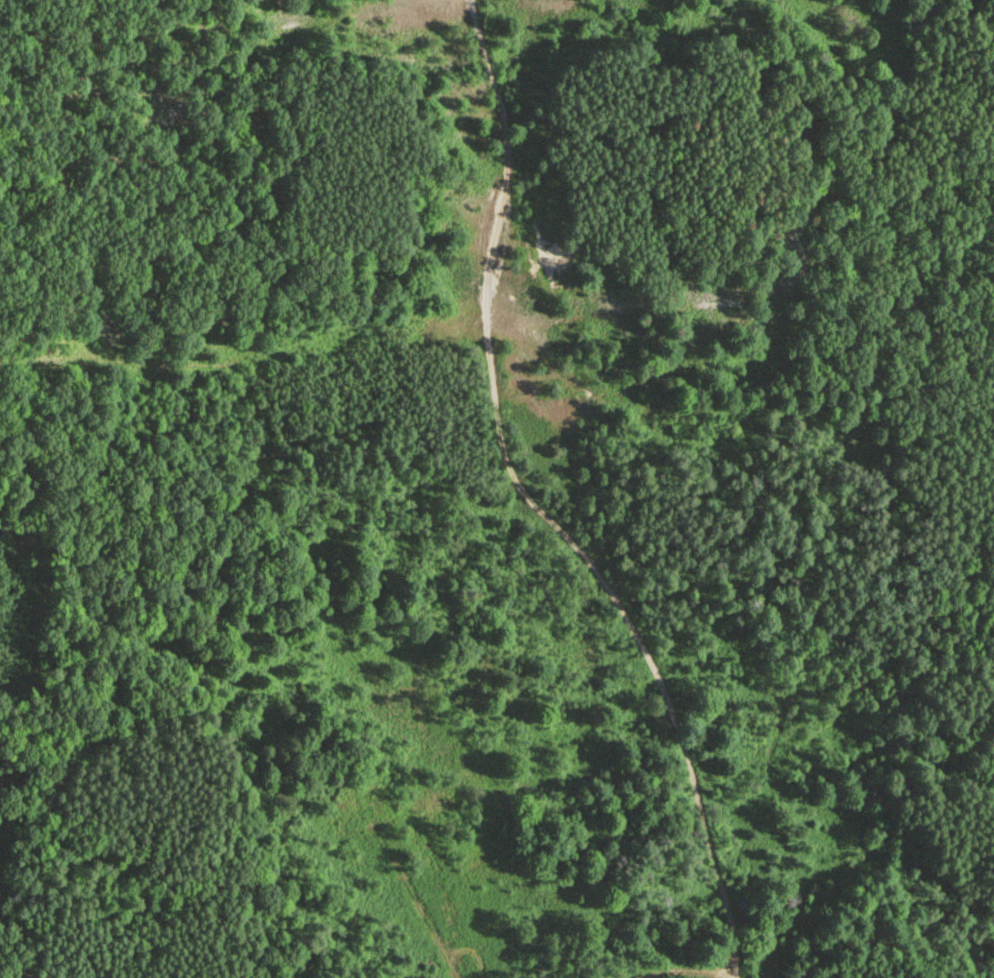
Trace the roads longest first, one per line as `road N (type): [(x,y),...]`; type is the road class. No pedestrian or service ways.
road 1 (track): [(735,977),(706,813),(669,694),(638,631),(511,460),(484,308),(512,196),(504,101),(467,0)]

